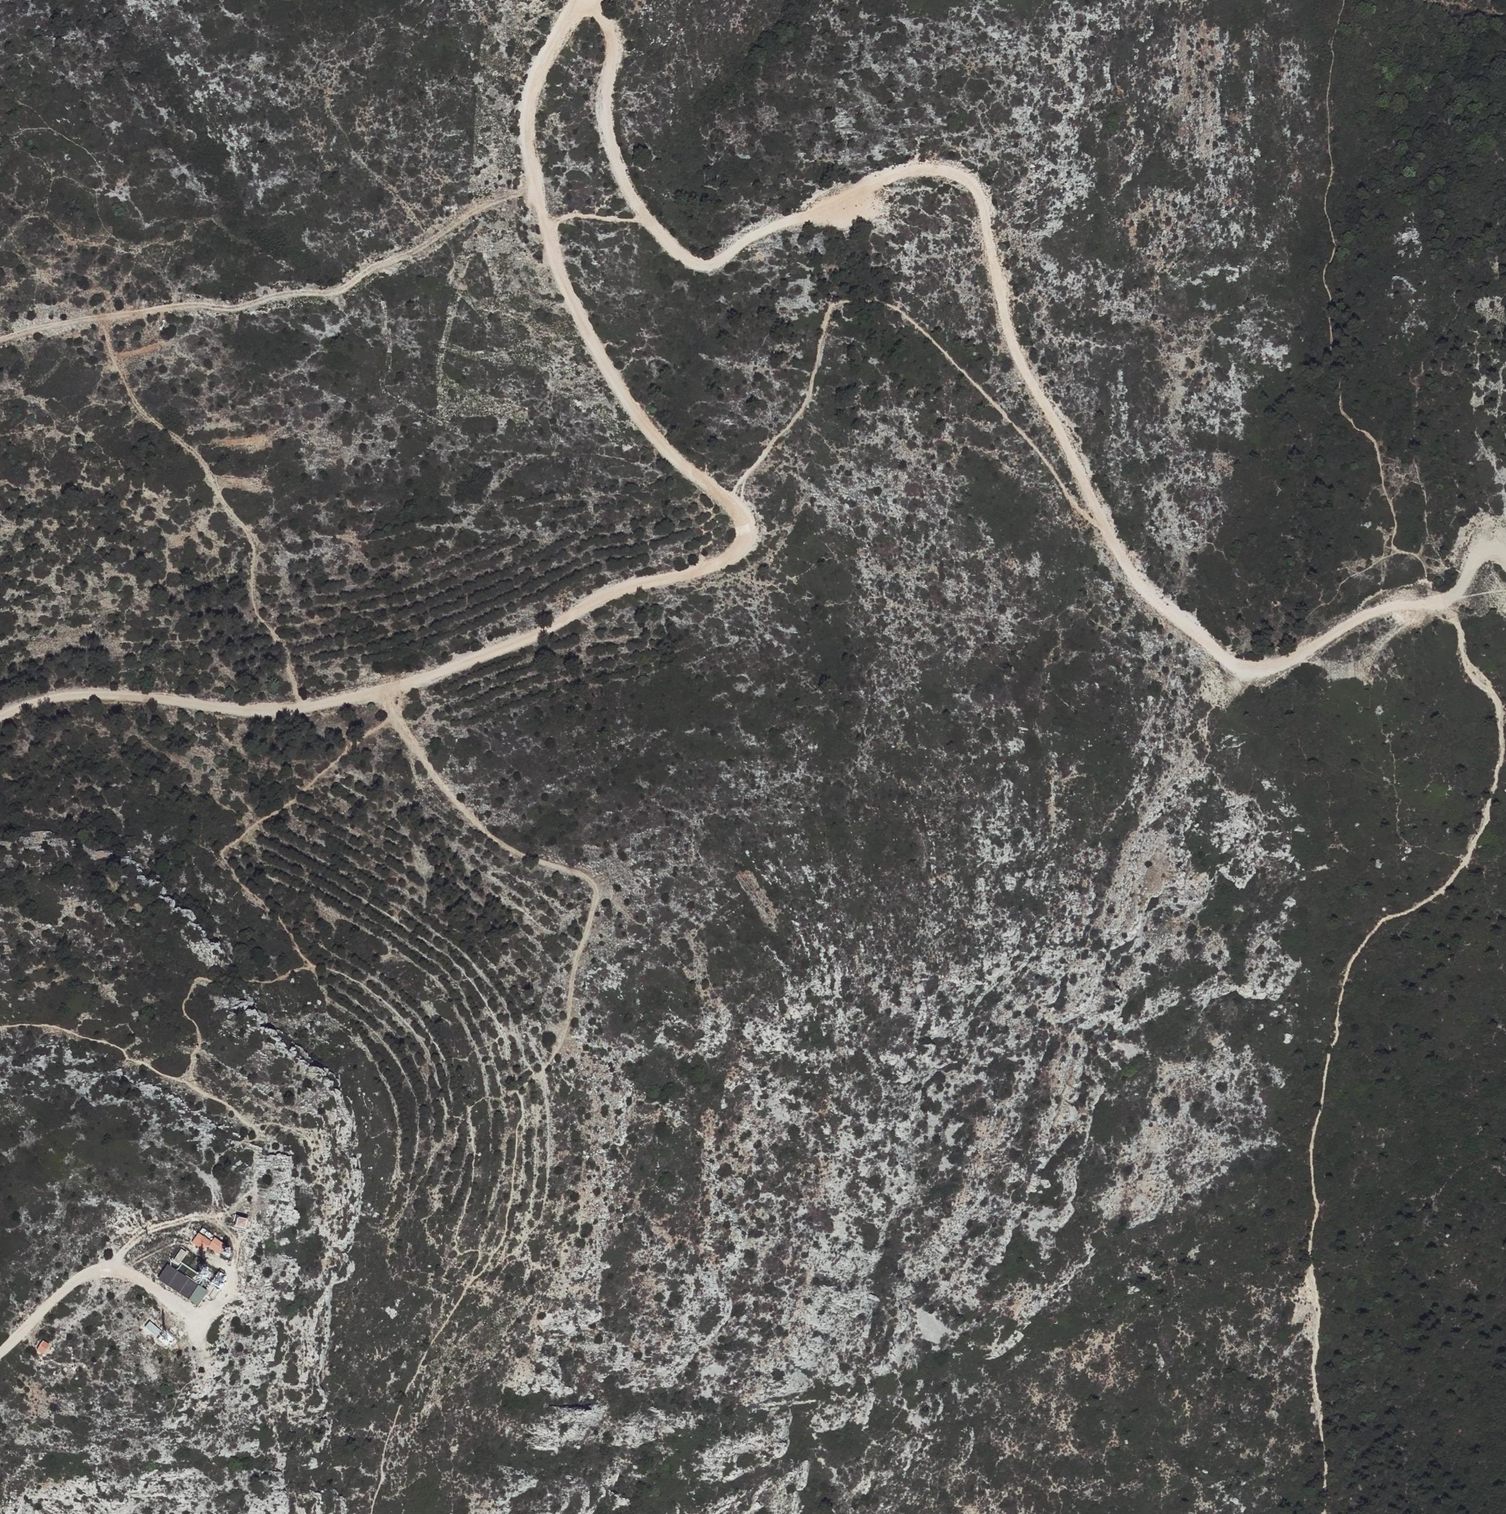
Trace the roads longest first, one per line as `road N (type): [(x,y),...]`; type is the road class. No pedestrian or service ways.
road 1 (track): [(1099,526),(1011,342),(984,212),(971,184),(950,169),(911,169),(832,209),(780,224),(707,266),(688,260),(645,219),(620,171),(603,117),(614,49),(592,0)]
road 2 (track): [(538,186),(477,206),(412,251),(327,293),(274,293),(228,309),(122,309),(0,337)]
road 3 (track): [(723,499),(746,526),(733,555),(627,589),(443,676),(386,693)]
road 4 (track): [(1441,602),(1371,615),(1265,670),(1234,666),(1159,611),(1099,526)]
road 5 (track): [(386,693),(266,714),(153,698),(45,696),(0,719)]
road 6 (track): [(538,186),(575,314),(625,404),(723,499)]
road 7 (track): [(0,1349),(99,1270),(126,1273),(197,1320),(227,1297),(235,1268)]
road 8 (track): [(579,0),(530,91),(538,186)]

